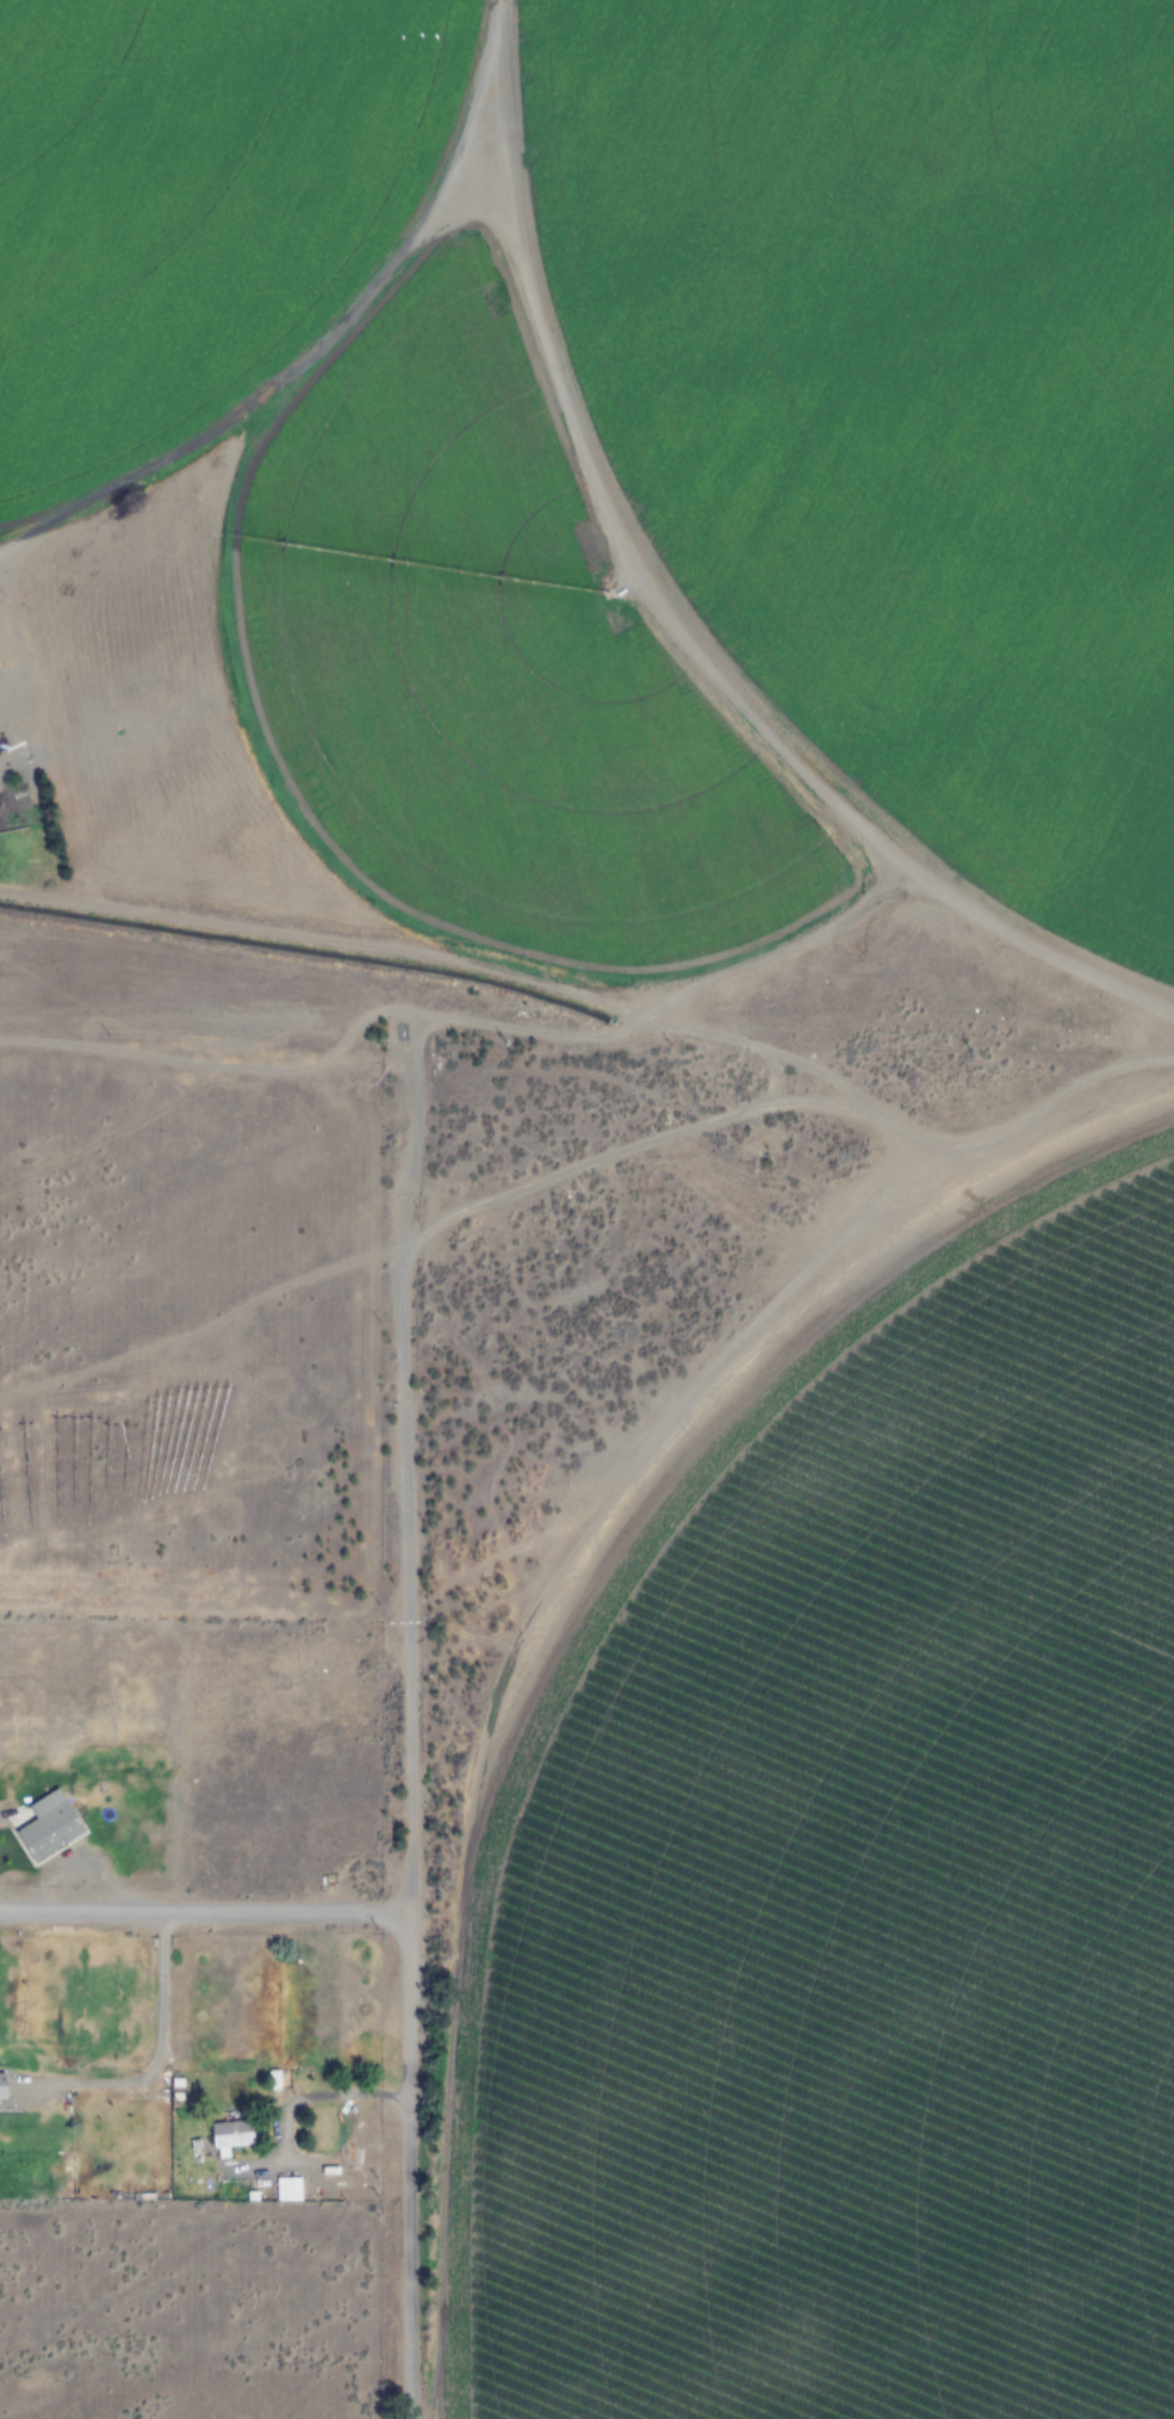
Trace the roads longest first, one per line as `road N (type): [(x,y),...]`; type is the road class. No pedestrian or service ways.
road 1 (residential): [(403,2418),(399,1266),(414,1221)]

